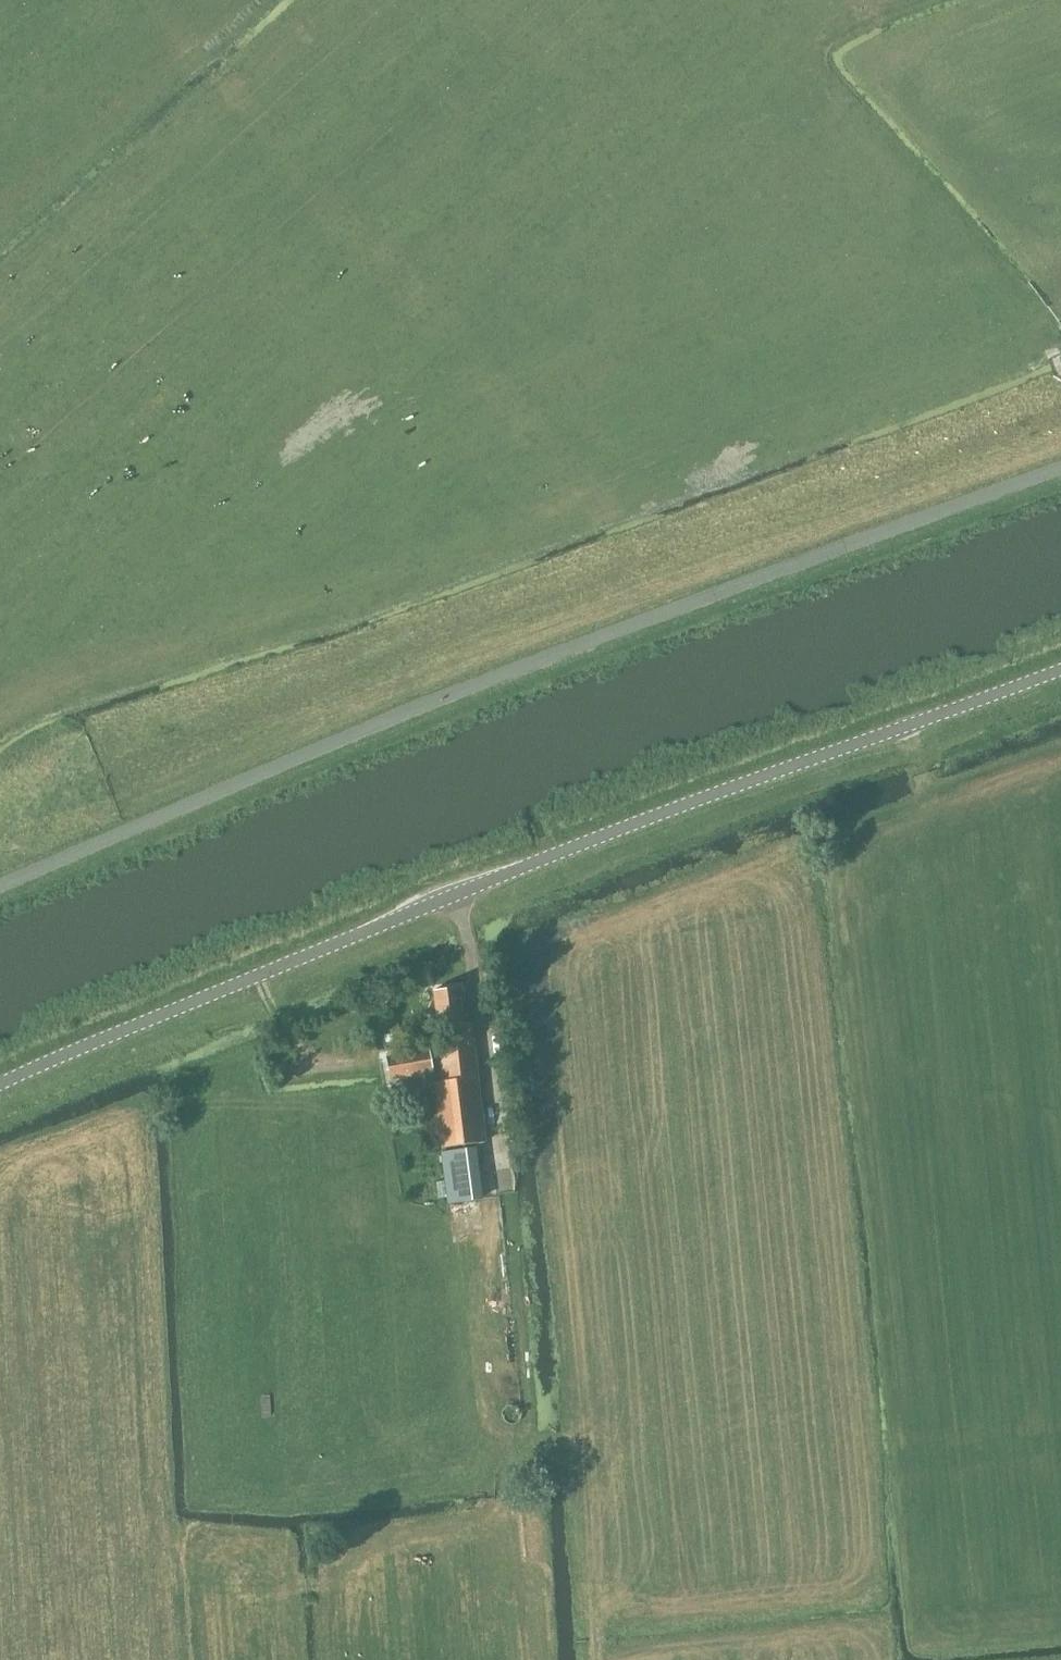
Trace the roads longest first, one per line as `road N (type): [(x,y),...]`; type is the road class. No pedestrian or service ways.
road 1 (unclassified): [(0,1084),(530,863),(1060,668)]
road 2 (unclassified): [(0,886),(382,721),(1060,479)]

